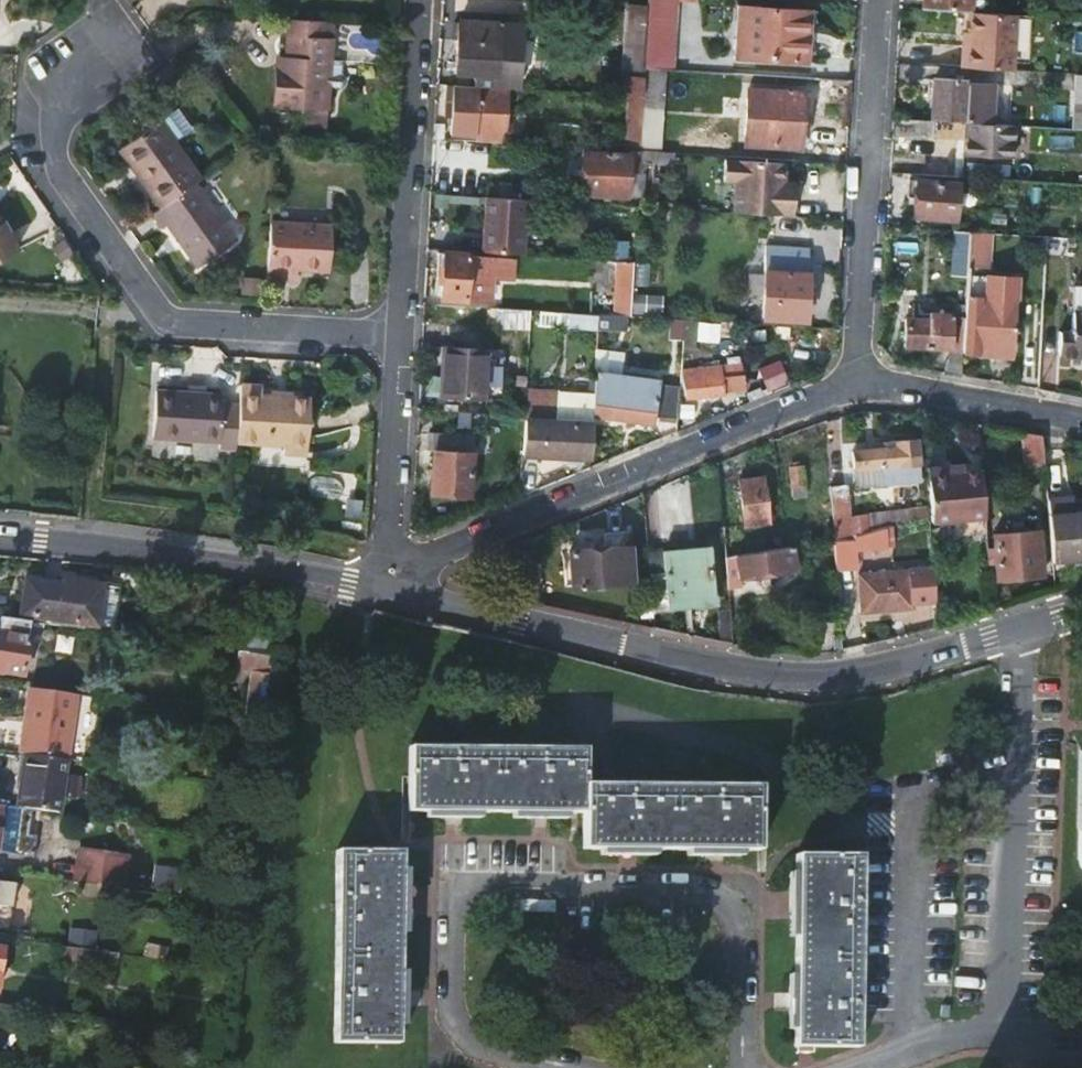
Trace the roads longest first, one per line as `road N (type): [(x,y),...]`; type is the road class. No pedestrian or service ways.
road 1 (secondary): [(389,592),(814,679),(923,660),(1021,629)]
road 2 (residential): [(399,338),(163,325),(49,170),(56,84),(106,49)]
road 3 (residential): [(395,573),(853,380)]
road 4 (residential): [(450,890),(706,893),(727,904),(747,941),(744,1067)]
road 5 (secondary): [(0,536),(389,592)]
road 6 (residential): [(853,380),(875,0)]
road 7 (residential): [(907,1050),(912,796),(1014,772)]
road 8 (residential): [(420,0),(399,338)]
road 9 (residential): [(1002,1035),(1014,772)]
road 10 (residential): [(573,1067),(496,1051),(461,1028),(452,1003),(450,890)]
road 11 (residential): [(399,338),(389,532),(395,573)]
road 12 (residential): [(853,380),(1081,420)]
road 13 (residential): [(1014,772),(1021,629)]

